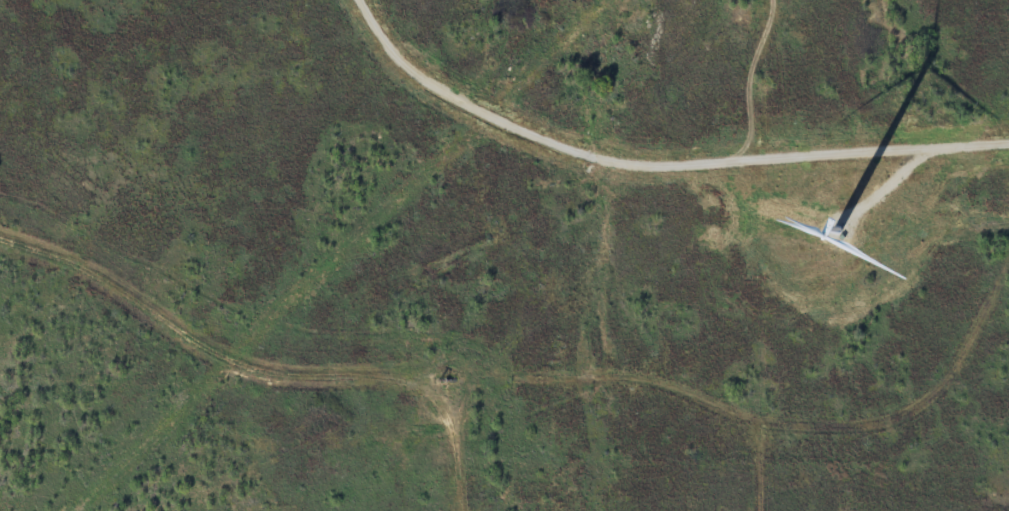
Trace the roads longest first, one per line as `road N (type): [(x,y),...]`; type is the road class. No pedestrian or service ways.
road 1 (residential): [(994,253),(979,310),(918,402),(872,422),(530,366),(199,340),(102,310),(21,258),(0,255)]
road 2 (residential): [(1008,141),(602,161),(423,74),(372,0)]

